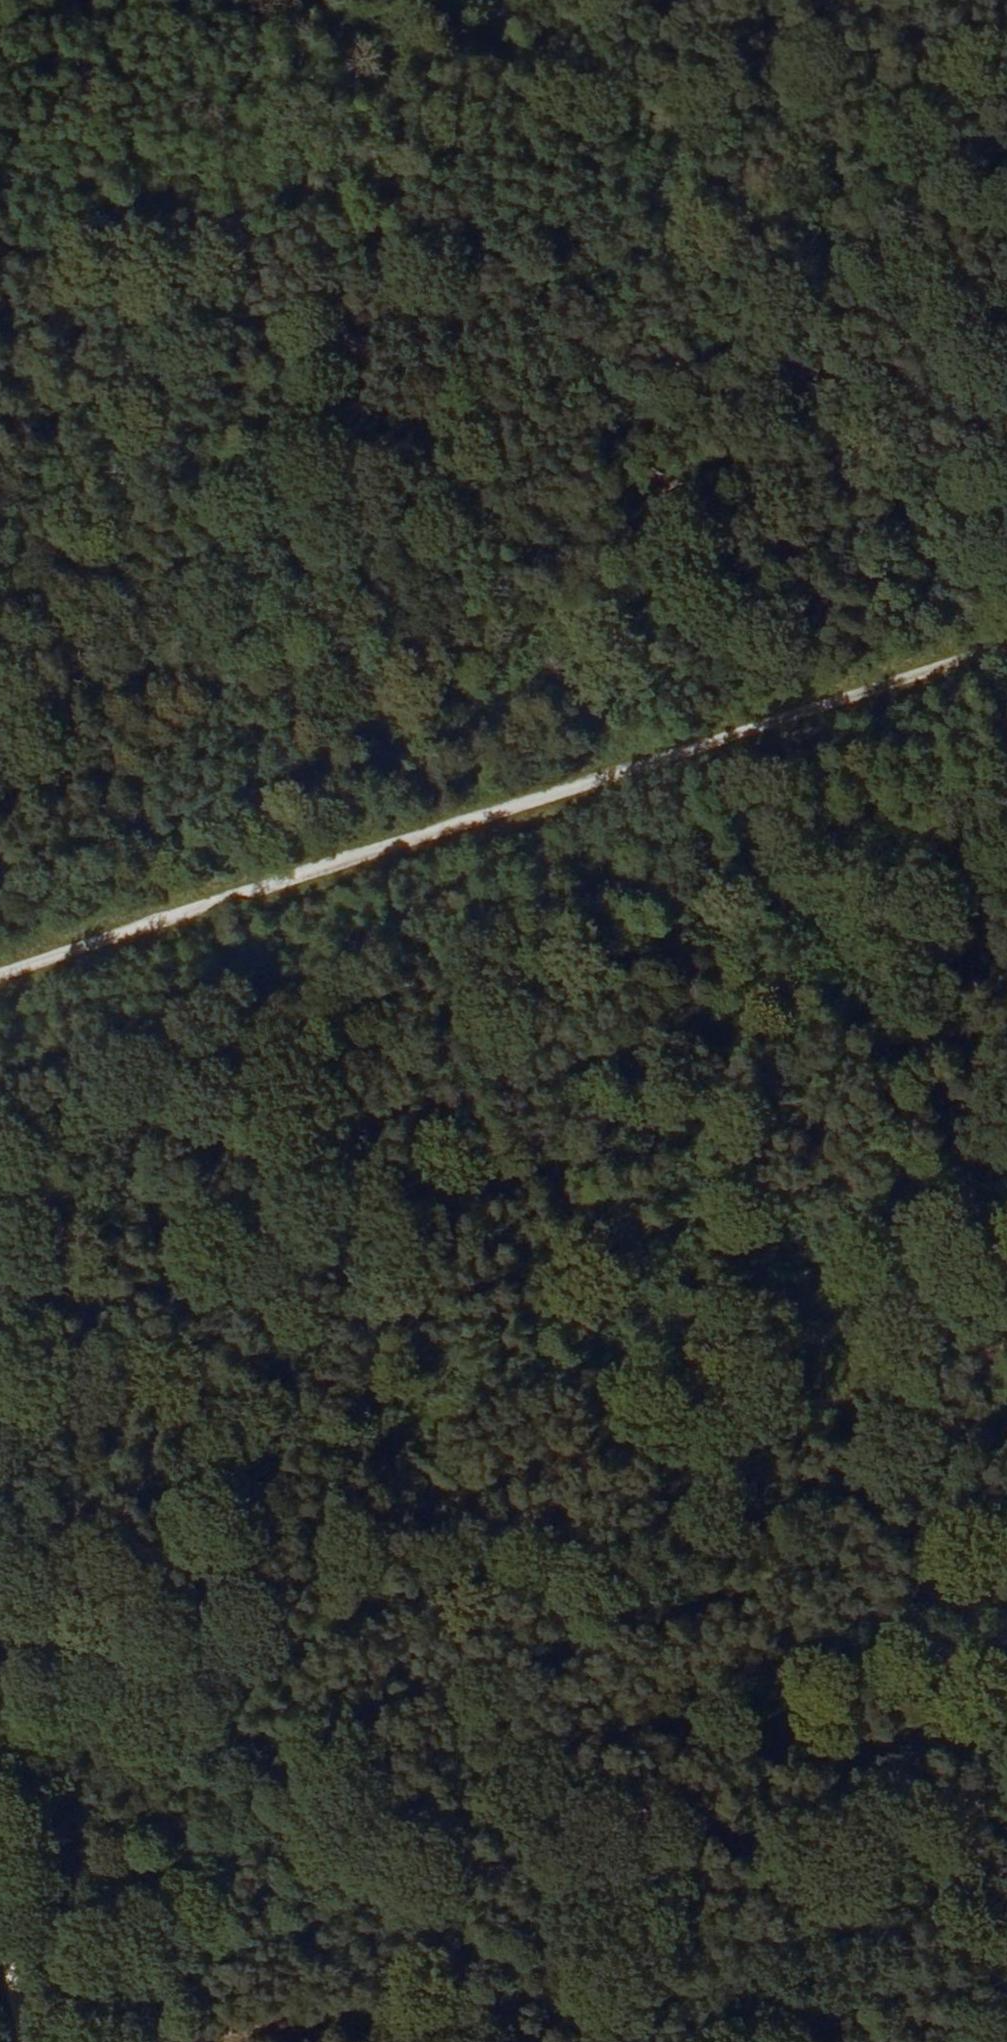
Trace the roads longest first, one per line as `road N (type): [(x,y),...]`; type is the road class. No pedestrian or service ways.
road 1 (track): [(0,984),(1006,649)]
road 2 (track): [(0,1792),(45,2041)]

